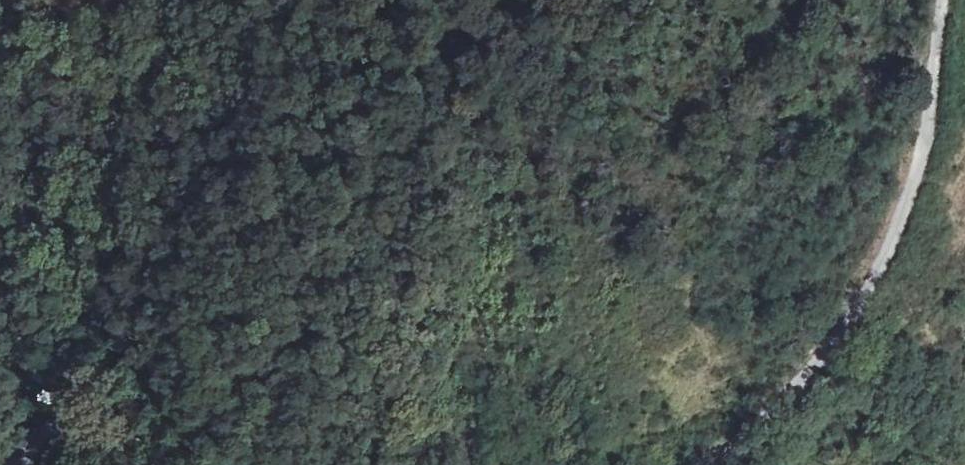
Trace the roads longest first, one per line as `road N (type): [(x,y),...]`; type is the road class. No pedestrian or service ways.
road 1 (track): [(940,0),(920,146),(892,232),(815,362),(712,464)]
road 2 (track): [(138,464),(100,434),(64,435),(17,464)]

